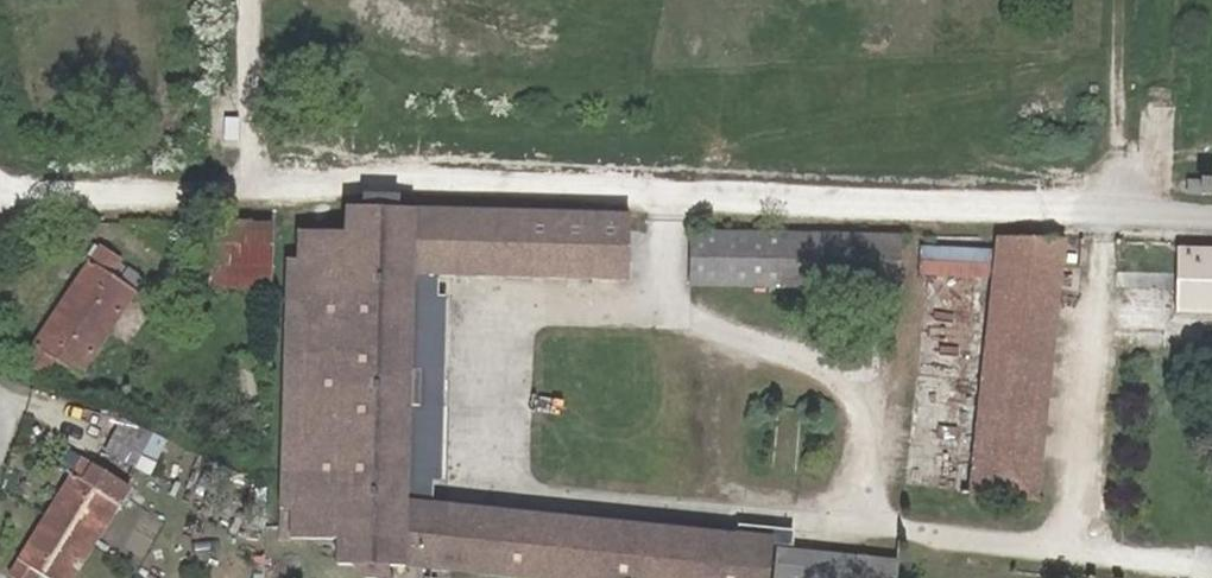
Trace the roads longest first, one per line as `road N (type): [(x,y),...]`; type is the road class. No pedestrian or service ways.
road 1 (track): [(1123,0),(1120,205)]

